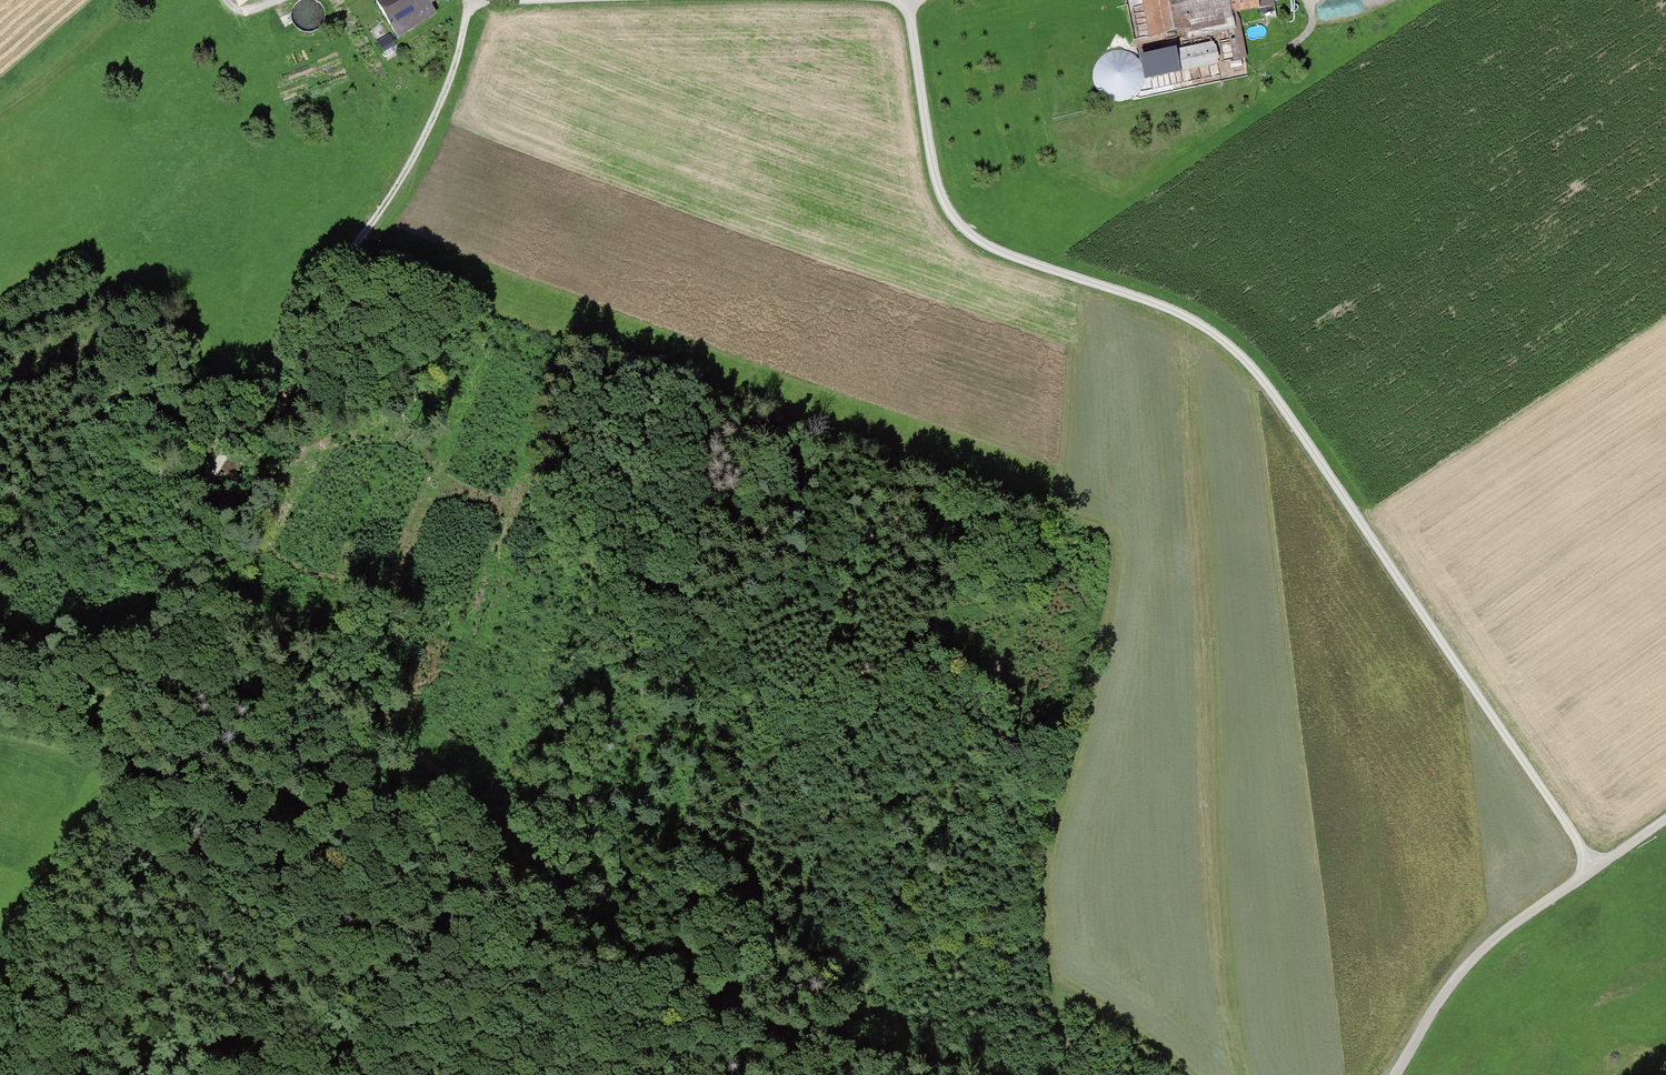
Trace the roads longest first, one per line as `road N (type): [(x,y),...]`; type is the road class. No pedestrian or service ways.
road 1 (track): [(905,3),(935,178),(950,215),(971,238),(1005,253),(1192,320),(1242,357),(1594,866)]
road 2 (track): [(189,532),(257,636),(310,690),(434,762),(502,854),(623,961),(674,993),(802,1030),(831,1031),(841,1018),(873,1011),(900,1027),(897,1046),(842,1041)]
road 3 (track): [(85,1074),(45,1023),(34,976),(43,917),(98,812),(207,486),(266,391)]
road 4 (track): [(472,0),(454,73),(420,146),(266,391)]
road 5 (track): [(1665,818),(1486,949),(1442,996),(1396,1074)]
road 6 (track): [(131,0),(0,112)]

